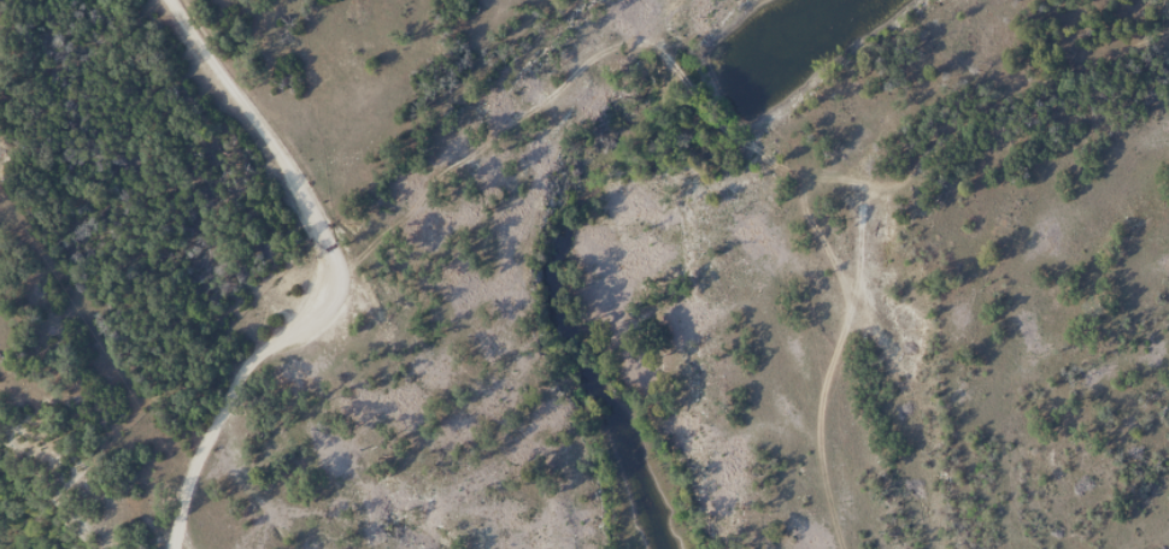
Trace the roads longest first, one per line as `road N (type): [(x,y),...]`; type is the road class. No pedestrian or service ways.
road 1 (residential): [(183,548),(204,464),(247,373),(324,296),(340,259),(337,238),(284,143),(180,0)]

